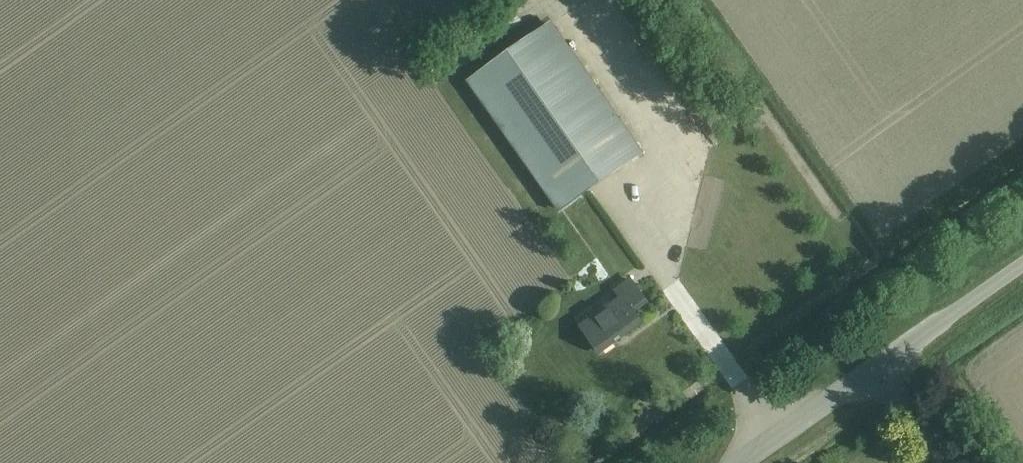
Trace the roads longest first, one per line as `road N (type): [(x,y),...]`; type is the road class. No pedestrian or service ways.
road 1 (unclassified): [(737,462),(1022,262)]

